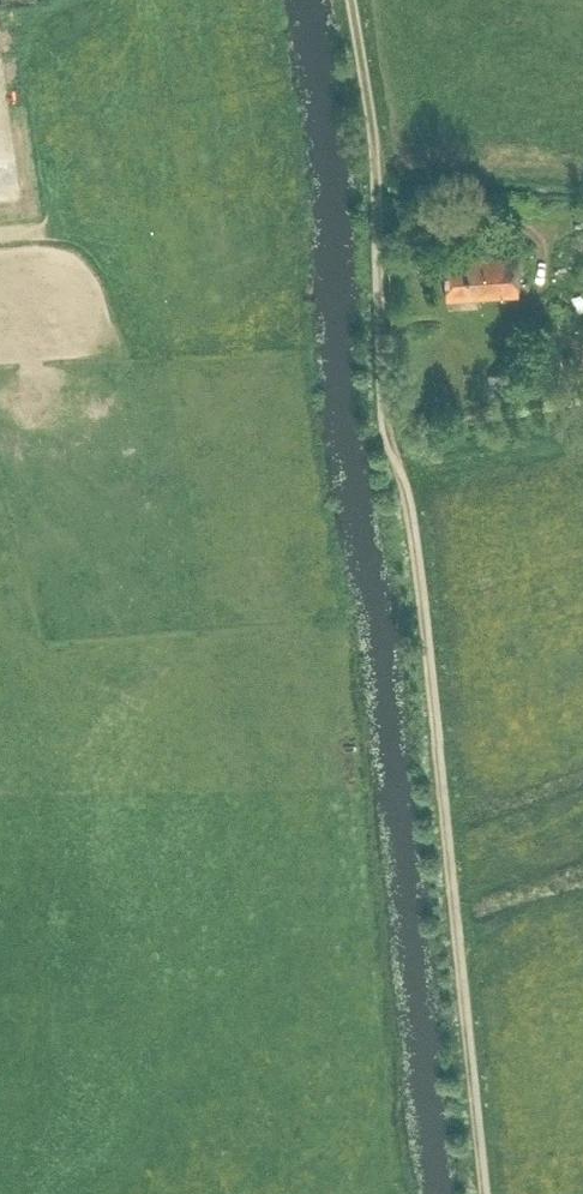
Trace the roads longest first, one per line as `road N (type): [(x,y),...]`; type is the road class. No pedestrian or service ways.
road 1 (track): [(350,0),(369,113),(377,273)]

